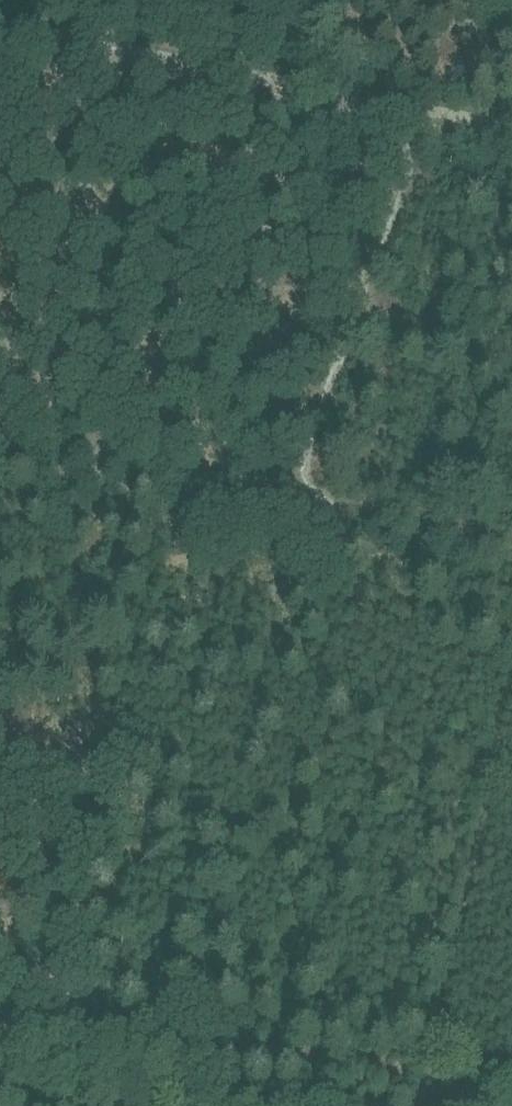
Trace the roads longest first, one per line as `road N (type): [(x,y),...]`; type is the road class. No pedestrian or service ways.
road 1 (track): [(0,427),(511,538)]
road 2 (track): [(511,675),(420,1105)]
road 3 (track): [(511,146),(91,56)]
road 4 (track): [(416,127),(290,489)]
road 5 (track): [(0,1042),(231,1105)]

